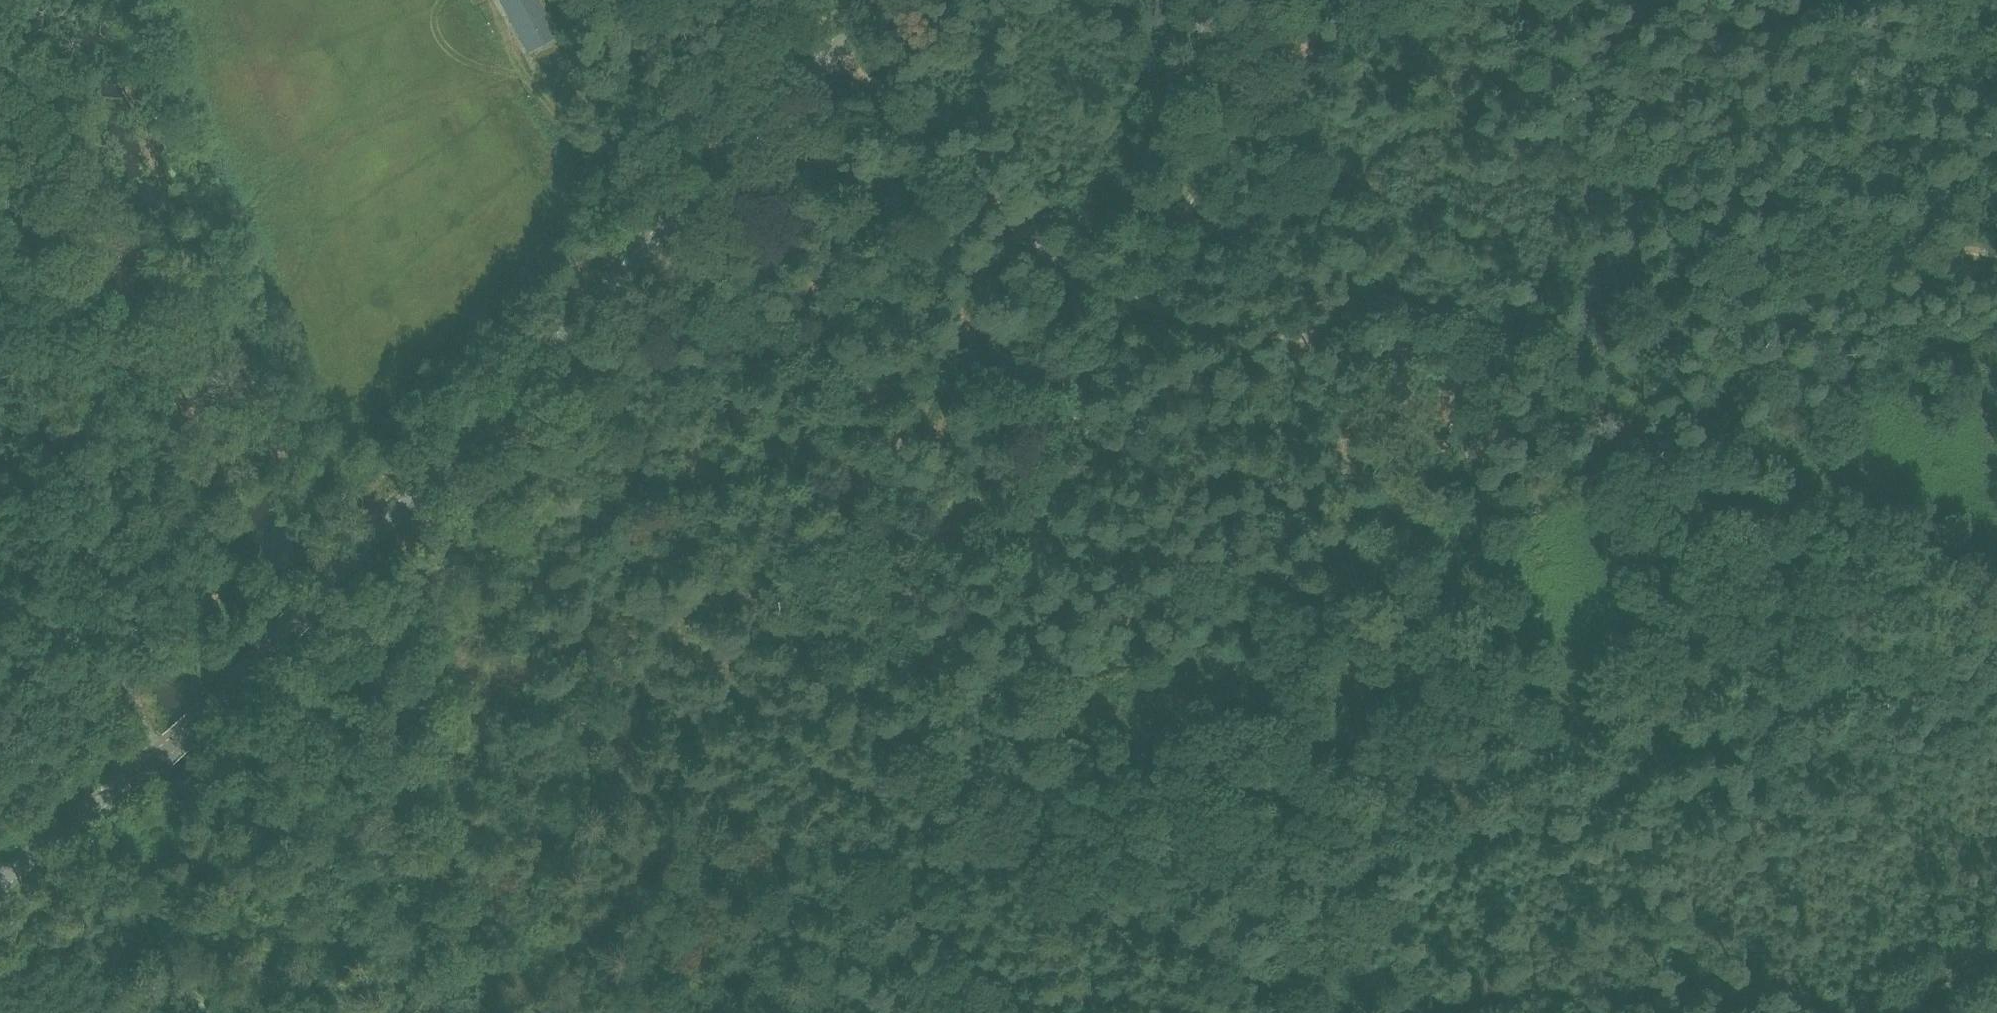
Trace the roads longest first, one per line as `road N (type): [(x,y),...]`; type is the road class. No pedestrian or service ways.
road 1 (track): [(1996,253),(1818,253),(1525,332),(1401,351),(1294,354),(1188,335),(1113,298),(1185,196),(1272,112),(1428,0)]
road 2 (tertiary): [(150,765),(508,412),(898,0)]
road 3 (track): [(1081,351),(1035,623),(960,881),(949,1012)]
road 4 (unclassified): [(150,765),(76,507),(0,297)]
road 5 (track): [(1056,257),(965,178),(863,37)]
road 6 (tertiary): [(0,884),(150,765)]
road 7 (track): [(1996,943),(1938,978),(1849,1012)]

